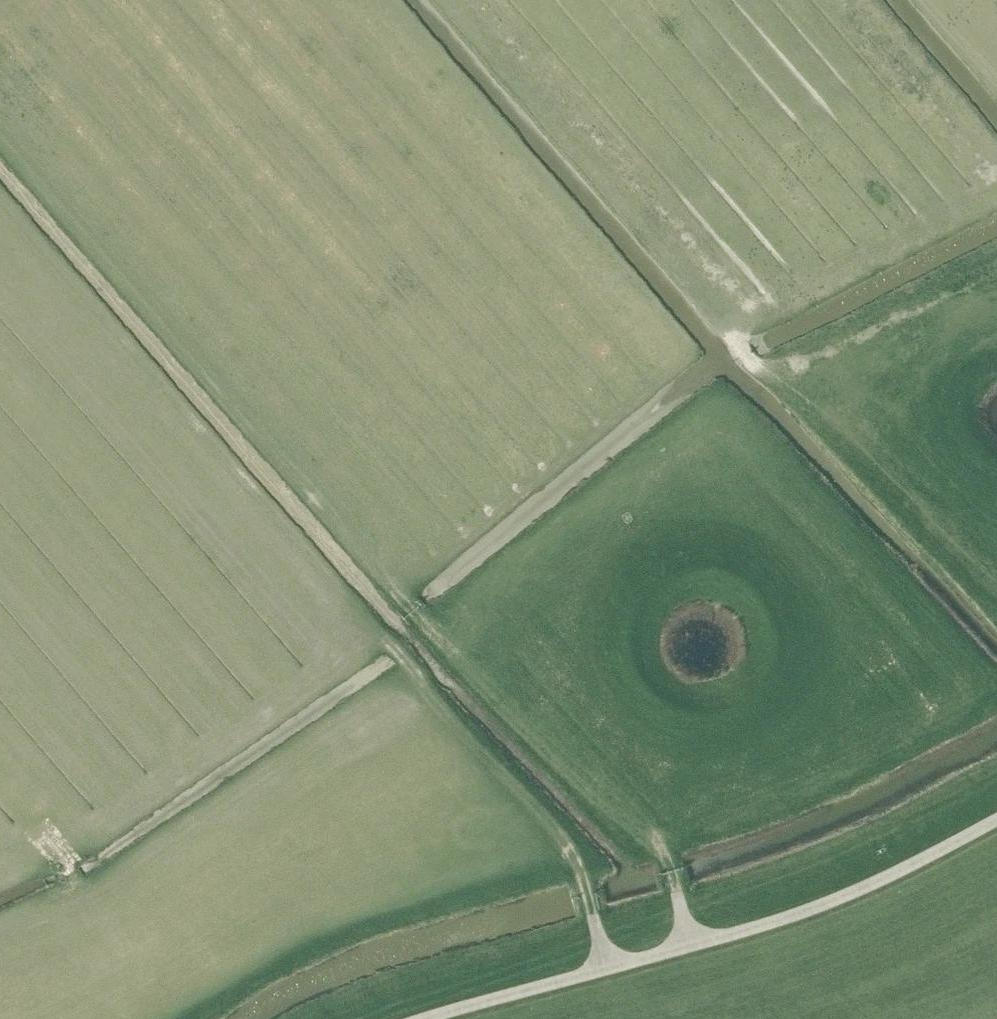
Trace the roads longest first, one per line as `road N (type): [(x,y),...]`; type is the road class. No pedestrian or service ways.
road 1 (unclassified): [(996,816),(832,898),(428,1018)]

